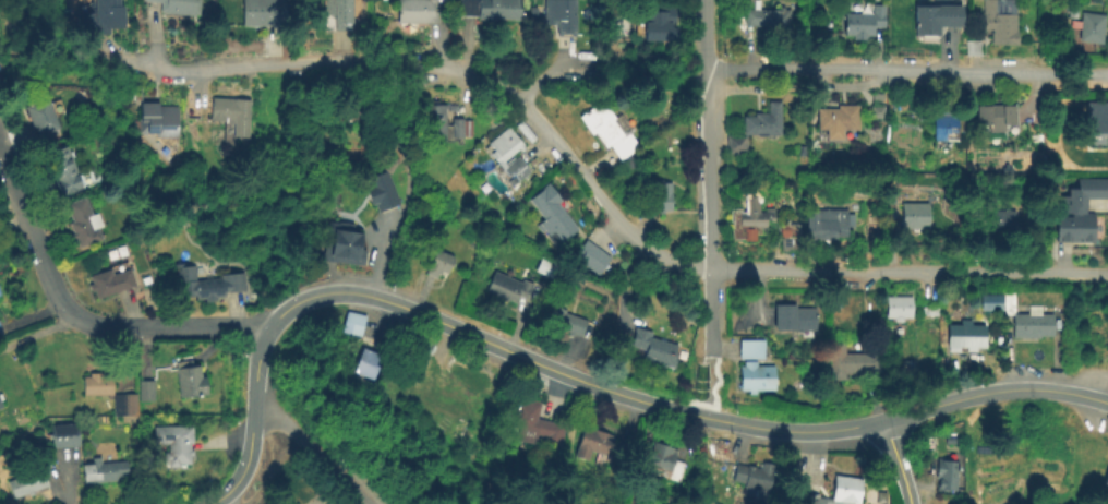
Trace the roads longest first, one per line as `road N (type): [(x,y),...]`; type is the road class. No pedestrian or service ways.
road 1 (tertiary): [(718,421),(603,388),(397,305),(359,295),(320,296),(285,313),(263,349),(249,459),(239,482),(214,503)]
road 2 (residential): [(1107,274),(710,268)]
road 3 (residential): [(0,151),(55,300),(72,315),(117,328),(275,326)]
road 4 (residential): [(483,77),(407,63),(186,75),(132,65)]
road 5 (residential): [(703,0),(711,350)]
road 6 (residential): [(1107,74),(800,67)]
road 7 (residential): [(710,268),(650,250),(528,109),(483,77)]
road 8 (tertiary): [(1107,402),(1011,389),(883,420)]
road 9 (tertiary): [(883,420),(809,432),(718,421)]
road 10 (residential): [(255,407),(291,430),(366,503)]

